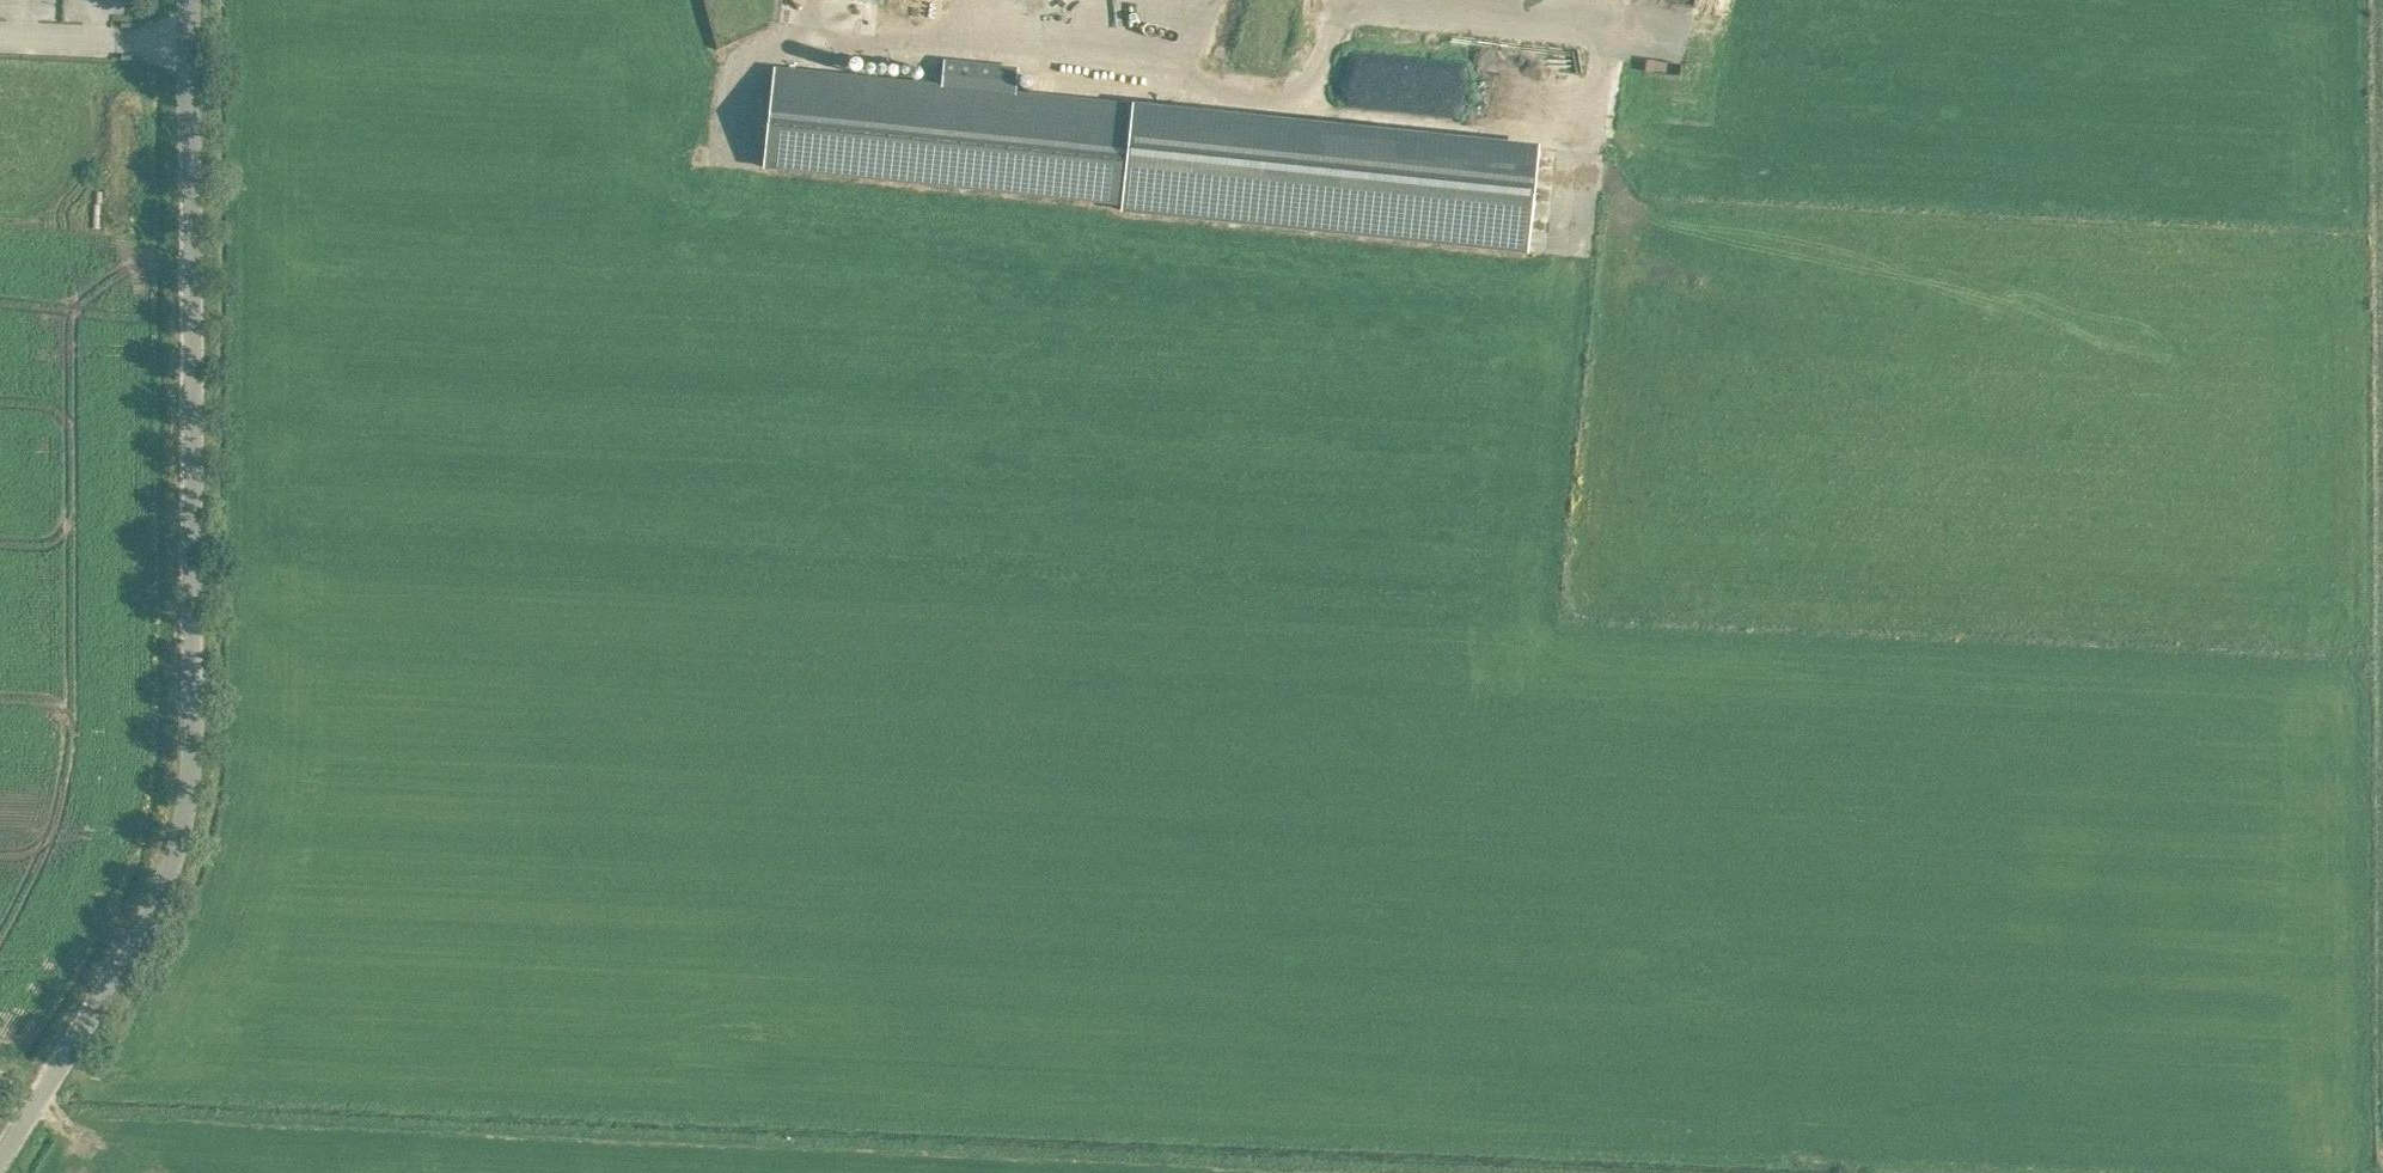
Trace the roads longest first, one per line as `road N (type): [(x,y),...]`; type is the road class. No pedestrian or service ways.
road 1 (unclassified): [(0,1162),(119,973),(182,836),(193,739),(189,0)]

